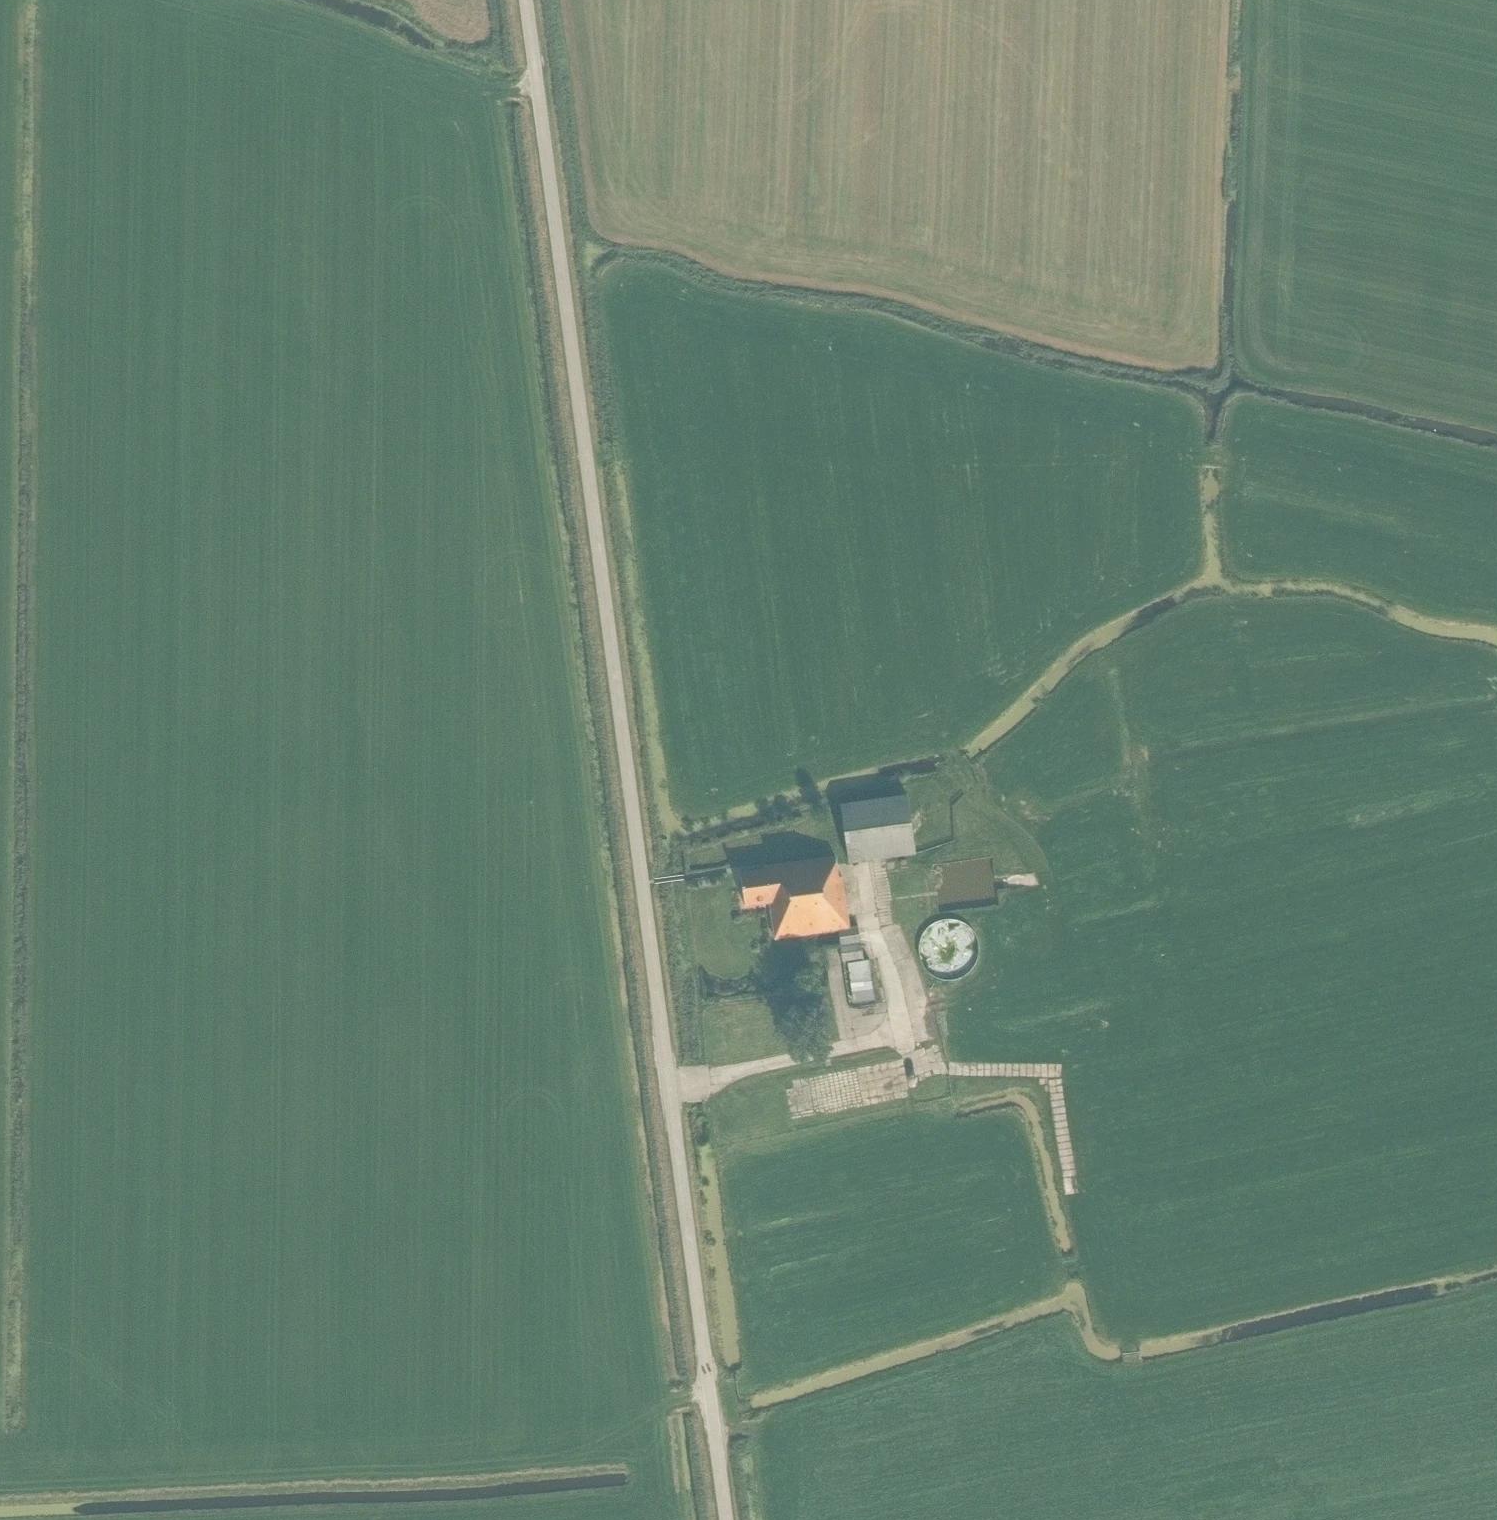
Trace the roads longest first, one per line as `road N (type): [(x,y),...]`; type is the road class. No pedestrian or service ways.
road 1 (tertiary): [(726,1519),(526,0)]

